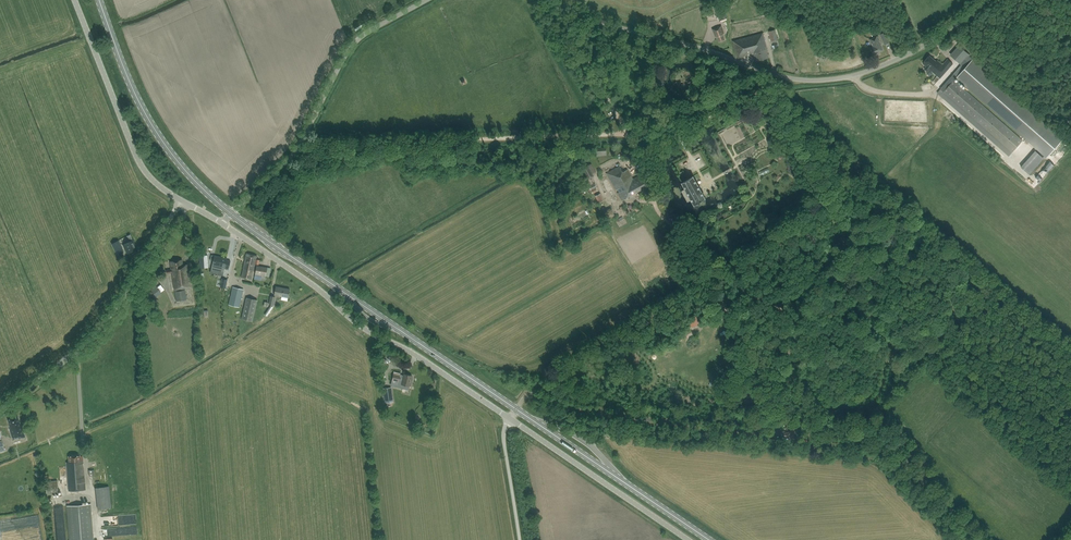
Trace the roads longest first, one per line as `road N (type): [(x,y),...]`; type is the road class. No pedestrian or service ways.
road 1 (unclassified): [(978,539),(901,460),(869,444),(655,421),(534,394),(516,409)]
road 2 (unclassified): [(547,0),(812,81),(900,58),(988,0)]
road 3 (unclassified): [(510,419),(360,326),(223,224)]
road 4 (primary): [(516,409),(231,213)]
road 5 (unclassified): [(231,213),(294,153),(354,44),(427,0)]
road 6 (unclassified): [(174,212),(96,332),(0,410)]
road 7 (primary): [(231,213),(151,123),(99,0)]
road 8 (primary): [(709,539),(516,409)]
road 9 (unclassified): [(181,200),(140,164),(75,0)]
road 10 (unclassified): [(688,539),(510,419)]
road 11 (track): [(731,106),(765,89),(833,211)]
road 12 (unclassified): [(638,155),(561,8)]
road 13 (track): [(833,211),(711,282)]
road 14 (unclassified): [(520,539),(503,438),(510,419)]

